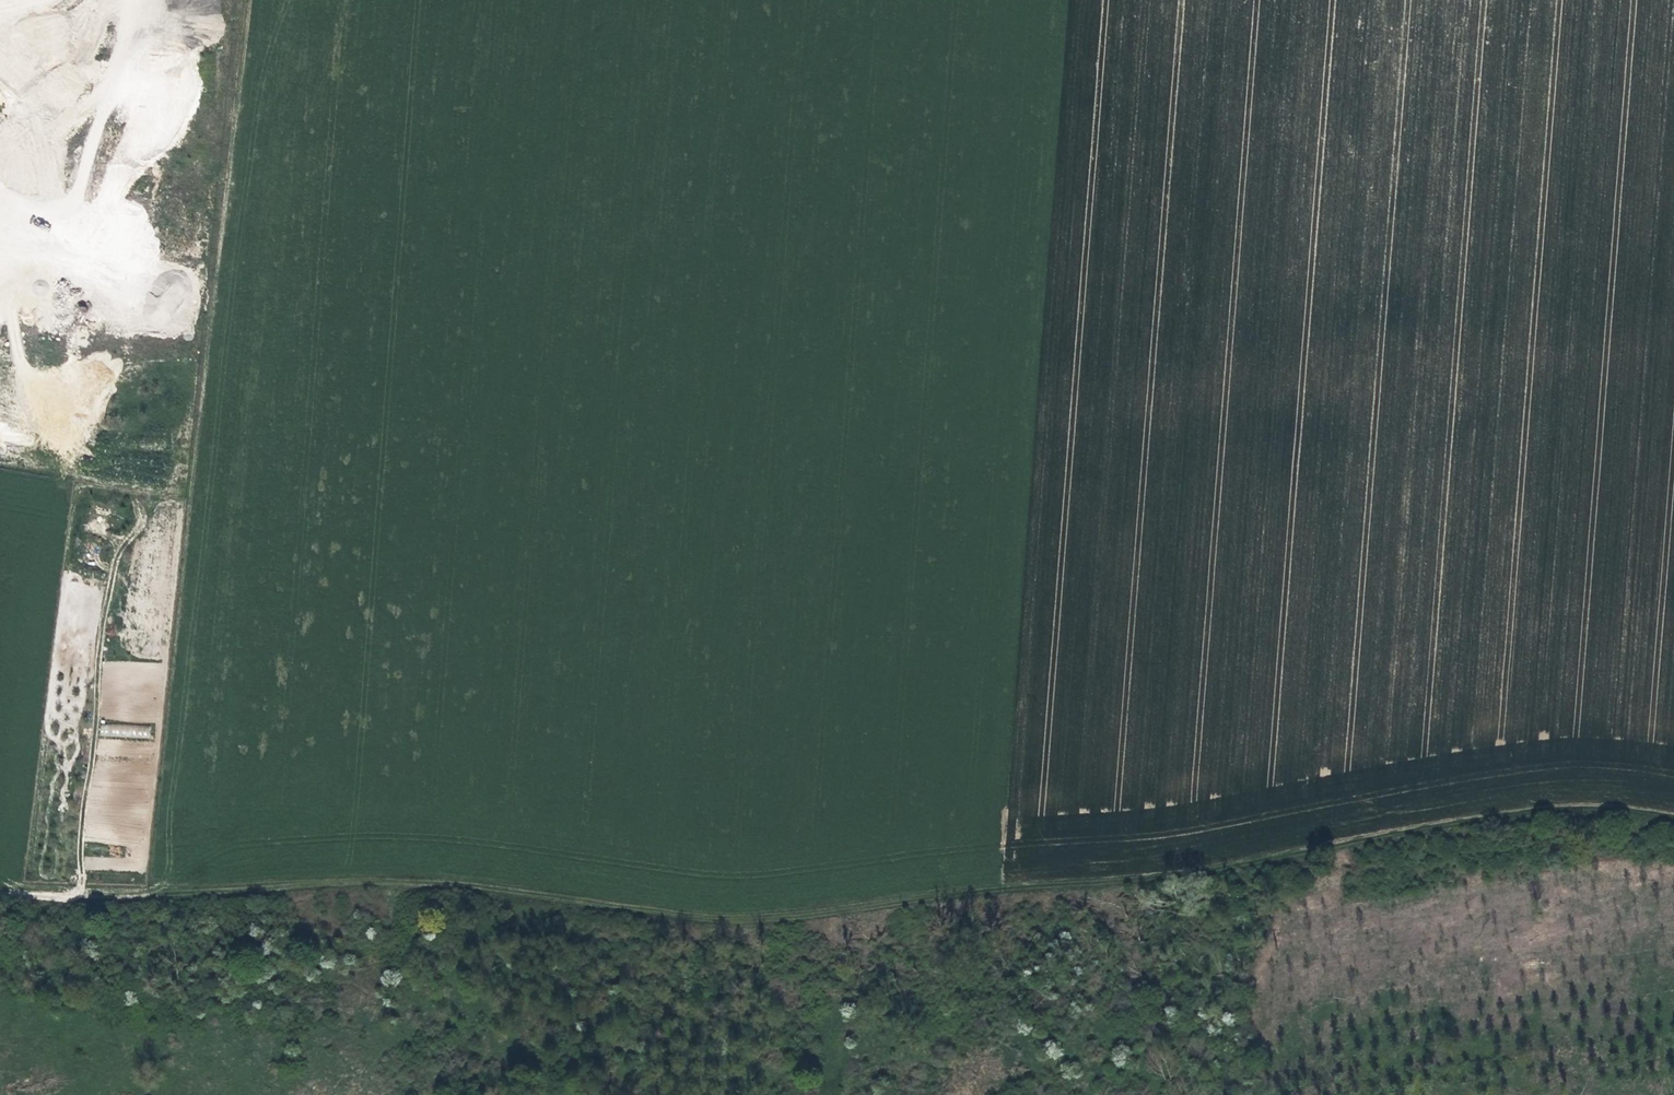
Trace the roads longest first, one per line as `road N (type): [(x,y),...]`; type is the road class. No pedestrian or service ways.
road 1 (track): [(1040,888),(745,928),(412,885),(233,894),(0,887)]

